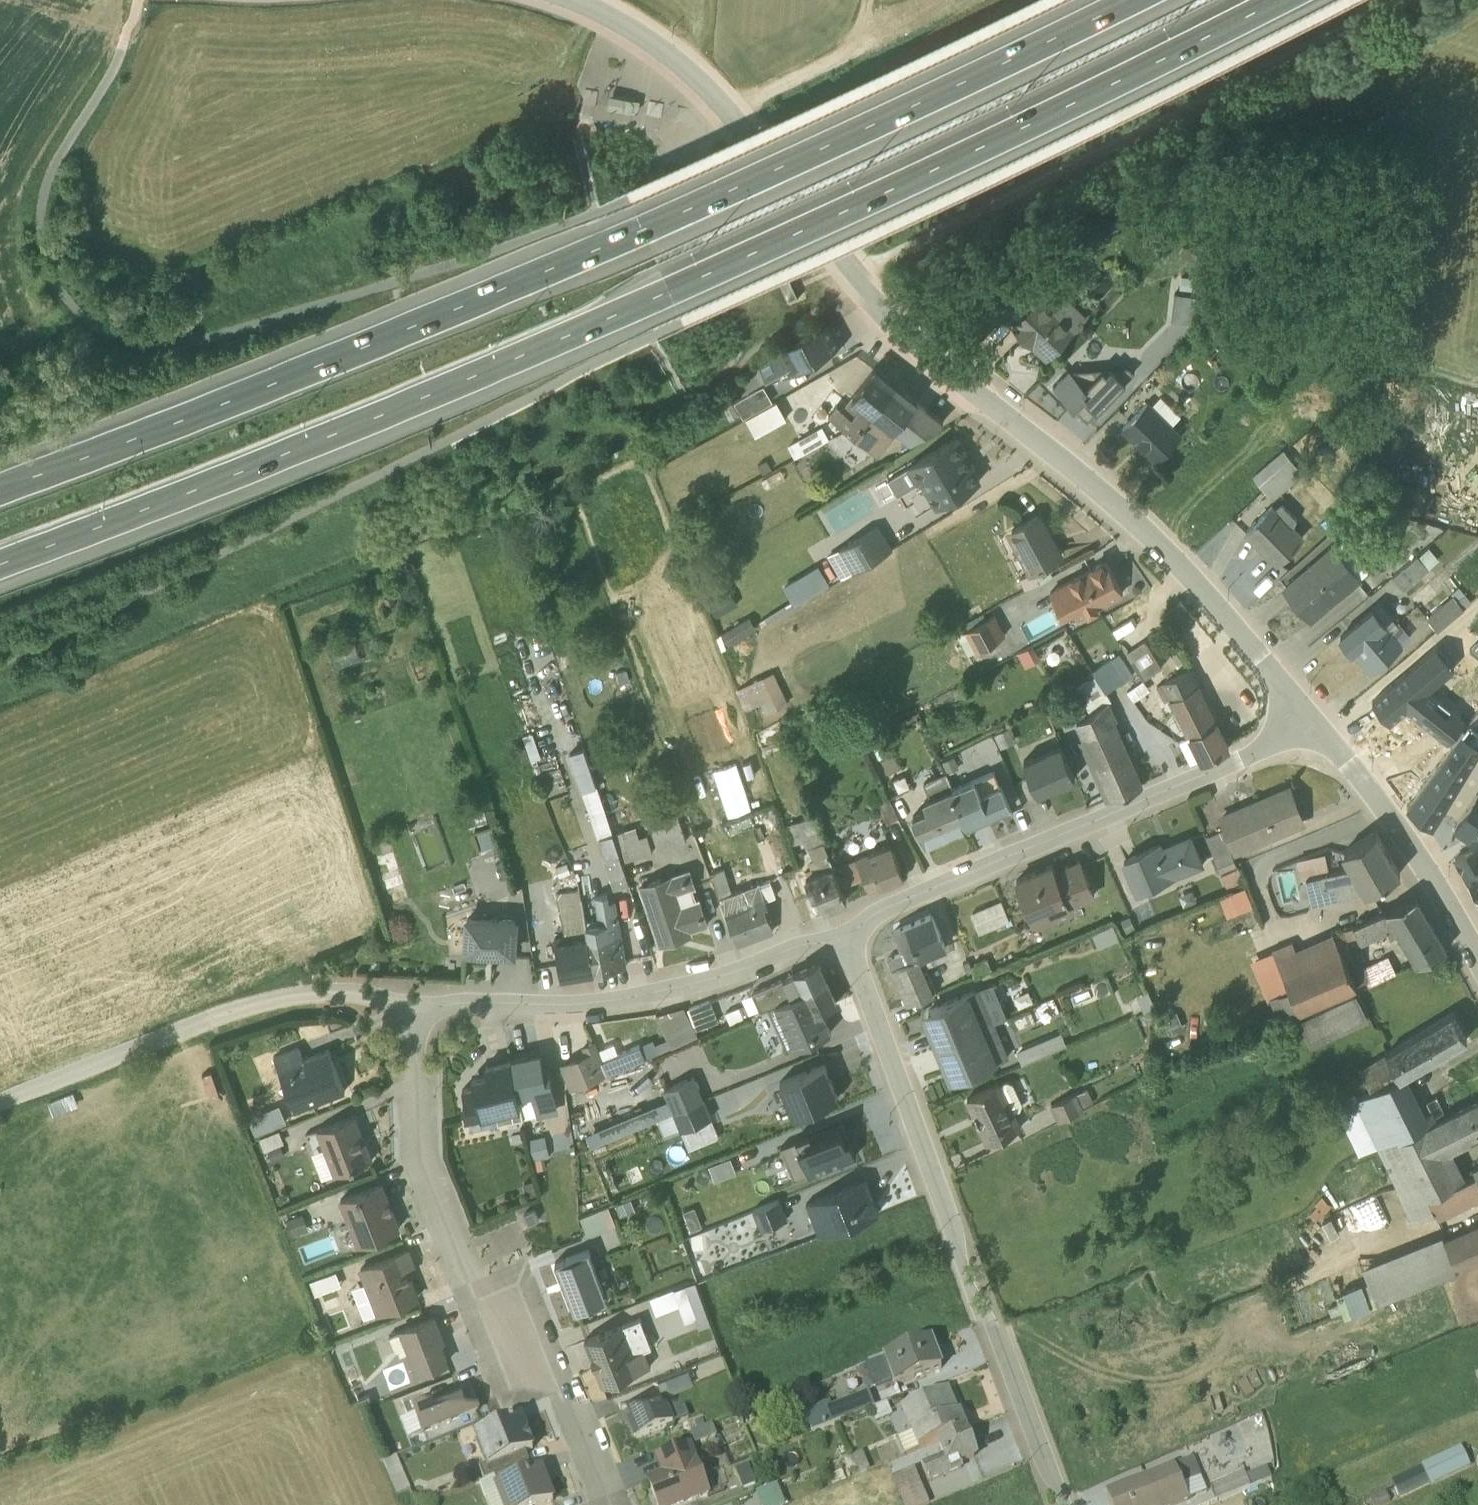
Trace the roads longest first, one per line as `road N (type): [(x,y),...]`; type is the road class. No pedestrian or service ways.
road 1 (motorway): [(0,545),(669,273),(1239,0)]
road 2 (motorway): [(1089,0),(643,212),(0,470)]
road 3 (residential): [(1063,1504),(965,1269),(848,932)]
road 4 (track): [(852,267),(1390,0)]
road 5 (unclassified): [(586,0),(662,42),(719,94),(874,295),(978,388)]
road 6 (residential): [(416,999),(425,1154),(477,1291),(568,1424),(596,1504)]
road 7 (residential): [(1316,717),(888,899),(848,932)]
road 8 (residential): [(978,388),(1086,469),(1182,562),(1316,717)]
road 9 (residential): [(848,932),(612,996),(416,999)]
road 10 (unclassified): [(416,999),(354,984),(304,988),(136,1039),(0,1093)]
road 11 (residential): [(1316,717),(1440,886),(1477,956)]

